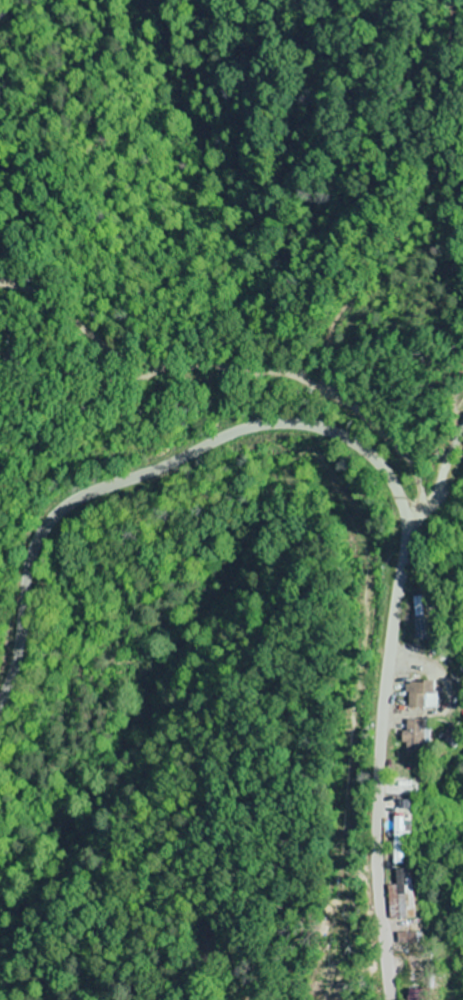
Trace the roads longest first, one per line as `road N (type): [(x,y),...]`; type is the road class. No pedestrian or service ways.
road 1 (secondary): [(393,999),(377,833),(407,520),(392,479),(363,446),(322,427),(275,424),(79,501),(45,529),(34,550),(14,673),(0,710)]
road 2 (residential): [(407,543),(424,507),(423,483),(407,453),(365,411),(278,369),(129,363),(30,287),(0,277)]

